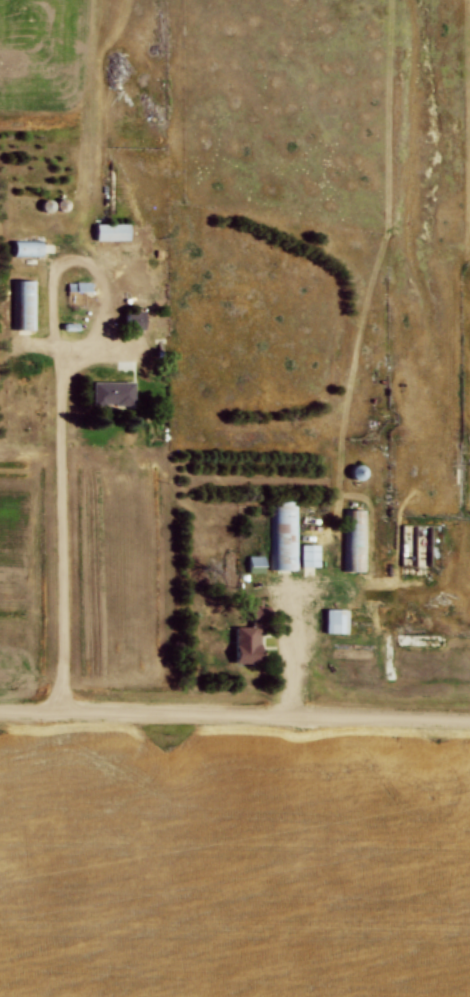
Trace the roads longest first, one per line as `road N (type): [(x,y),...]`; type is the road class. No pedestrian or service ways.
road 1 (residential): [(469,717),(0,712)]

